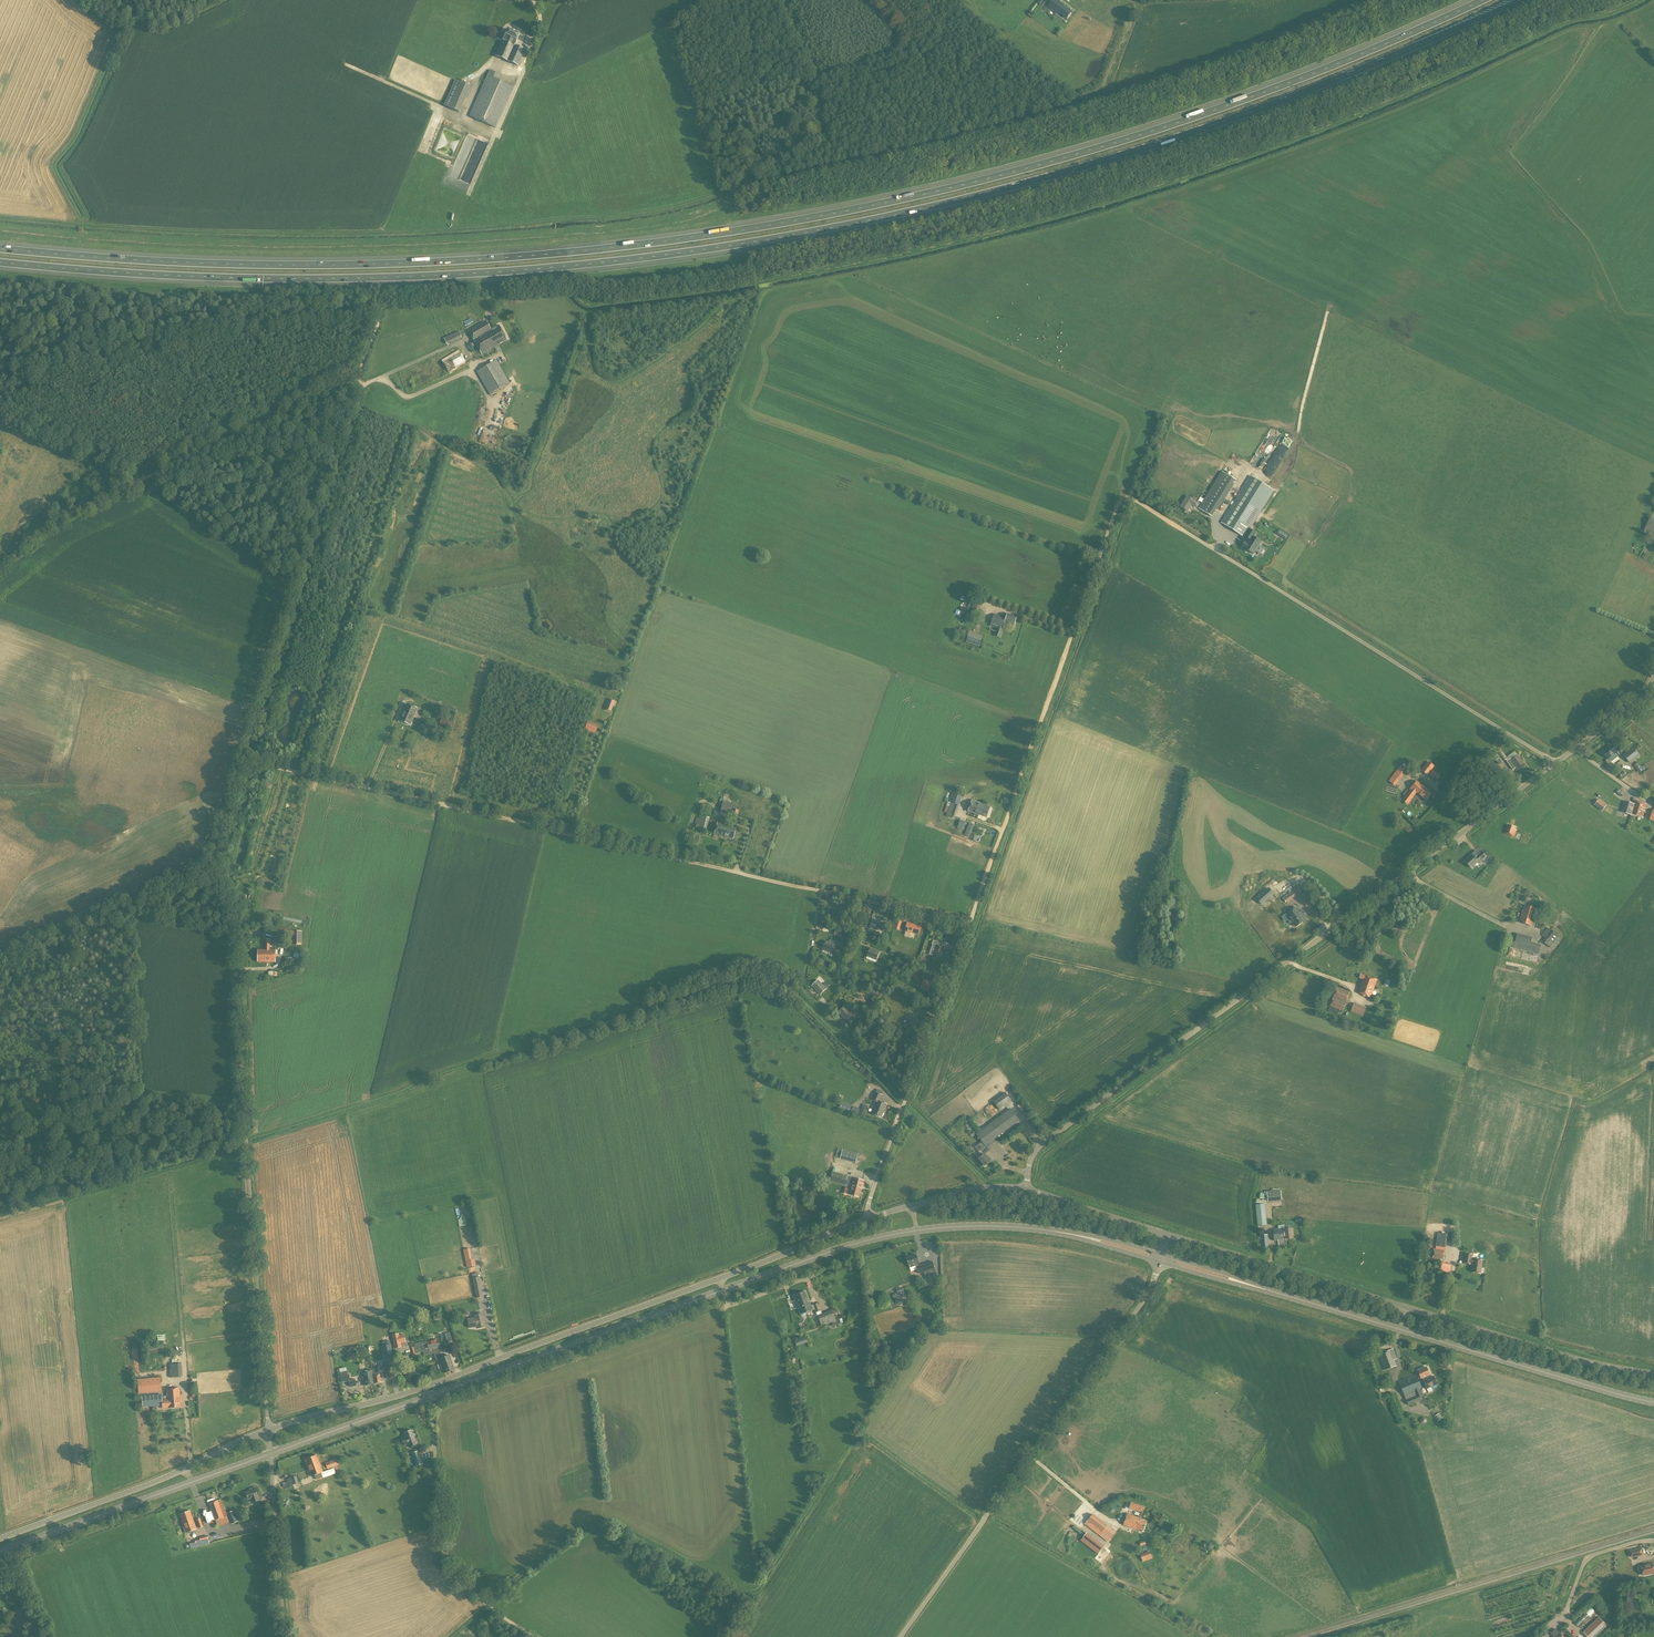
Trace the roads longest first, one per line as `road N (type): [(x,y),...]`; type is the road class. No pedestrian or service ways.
road 1 (motorway): [(0,262),(325,279),(527,269),(730,246),(1002,189),(1152,146),(1520,0)]
road 2 (motorway): [(1481,0),(1305,77),(1077,155),(735,231),(526,257),(326,265),(0,249)]
road 3 (unclassified): [(270,1430),(239,928),(216,856),(360,382)]
road 4 (track): [(244,760),(968,923)]
road 5 (unclassified): [(1027,1189),(1042,1143),(1556,762)]
road 6 (track): [(968,923),(1121,501),(1133,499),(1184,531)]
road 7 (secondary): [(428,1397),(770,1273),(917,1230)]
road 8 (unclassified): [(425,1387),(868,1219)]
road 9 (unclassified): [(901,1636),(1144,1301),(1161,1258)]
road 10 (track): [(0,377),(249,325),(374,312),(360,382)]
road 11 (unclassified): [(1556,762),(1184,531)]
road 12 (track): [(0,572),(64,518),(360,382)]
road 13 (unclassified): [(0,1538),(270,1430)]
road 14 (secondary): [(0,1552),(270,1454)]
road 15 (secondary): [(1653,1402),(1398,1329)]
road 16 (unclassified): [(537,1636),(492,1609),(447,1564),(432,1418)]
road 17 (unclassified): [(1653,1373),(1595,1365),(1403,1307)]
road 18 (track): [(823,890),(801,989),(907,1094)]
road 19 (secondary): [(1398,1329),(1161,1258)]
road 20 (secondary): [(1161,1258),(1037,1229),(917,1230)]
road 21 (unclassified): [(1403,1307),(1168,1235)]
road 22 (track): [(904,1102),(968,923)]
road 23 (unclassified): [(285,1636),(270,1454)]
road 24 (secondary): [(270,1454),(428,1397)]
road 25 (track): [(527,823),(538,807),(579,789),(608,690)]
road 26 (unclassified): [(270,1430),(425,1387)]
road 27 (unclassified): [(1027,1189),(1168,1235)]
road 28 (unclassified): [(868,1219),(904,1102)]

